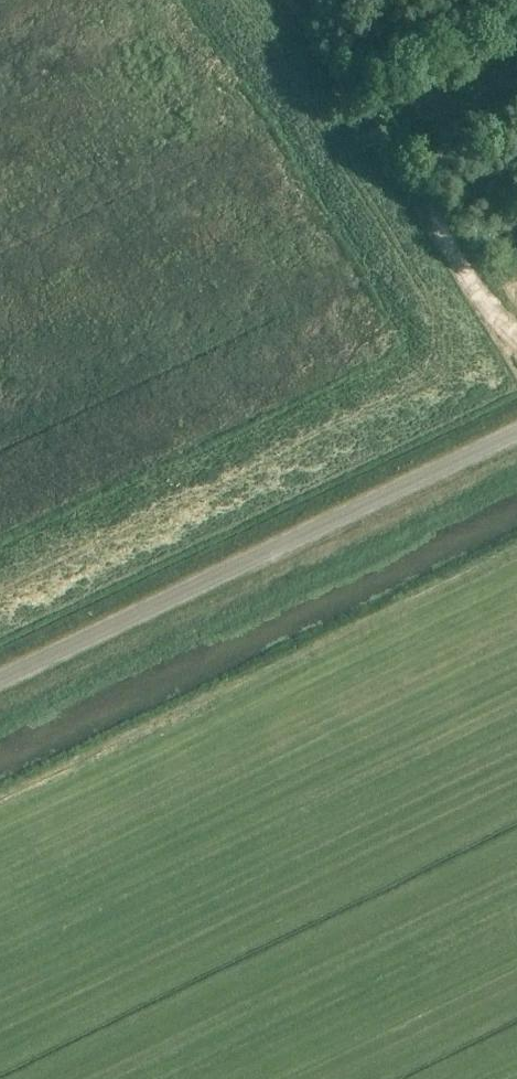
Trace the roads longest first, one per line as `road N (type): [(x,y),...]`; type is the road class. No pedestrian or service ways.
road 1 (track): [(0,590),(440,380),(457,365),(457,347),(398,227),(237,0)]
road 2 (track): [(516,550),(0,797)]
road 3 (unclassified): [(0,678),(516,432)]
road 4 (track): [(516,328),(490,309),(432,207),(440,128),(516,86)]

